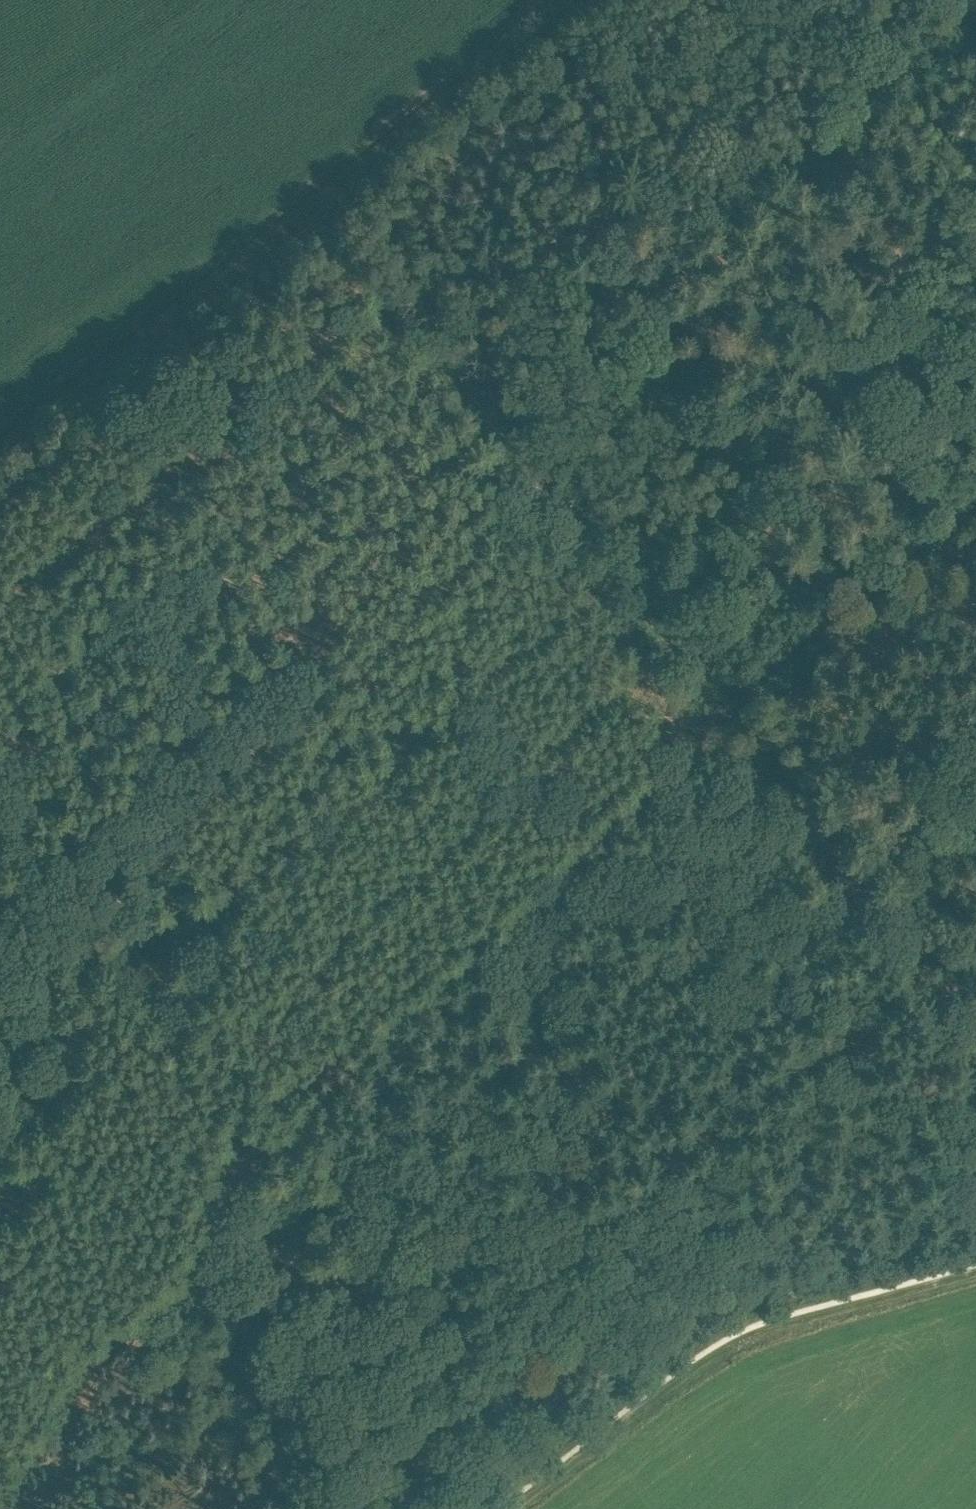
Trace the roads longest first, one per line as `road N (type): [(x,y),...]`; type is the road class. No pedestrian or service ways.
road 1 (track): [(975,1276),(725,1352),(514,1508)]

